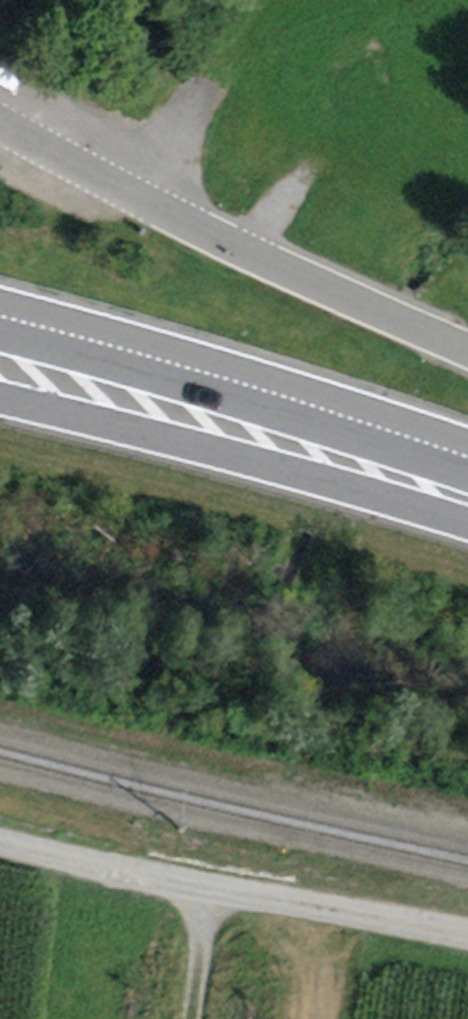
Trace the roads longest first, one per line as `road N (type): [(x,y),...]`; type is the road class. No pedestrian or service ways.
road 1 (unclassified): [(467,345),(105,178),(0,119)]
road 2 (primary): [(467,498),(0,361)]
road 3 (track): [(467,931),(208,891),(0,841)]
road 4 (track): [(208,891),(191,1018)]

